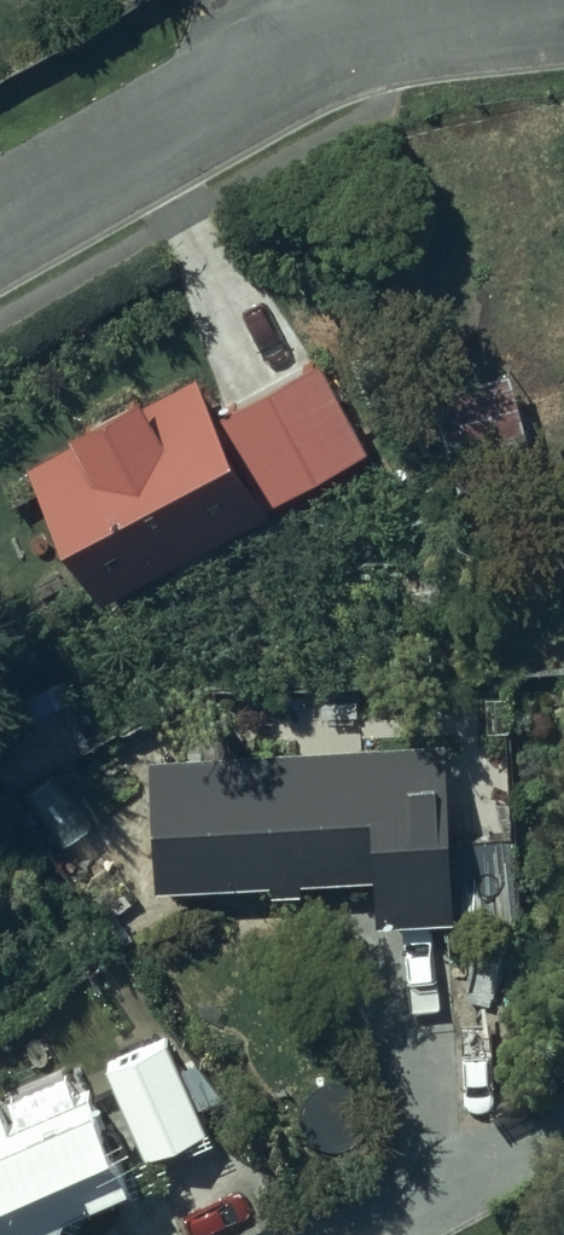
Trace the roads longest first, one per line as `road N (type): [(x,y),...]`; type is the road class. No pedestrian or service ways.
road 1 (residential): [(0,225),(286,65)]
road 2 (residential): [(286,65),(377,36),(563,16)]

